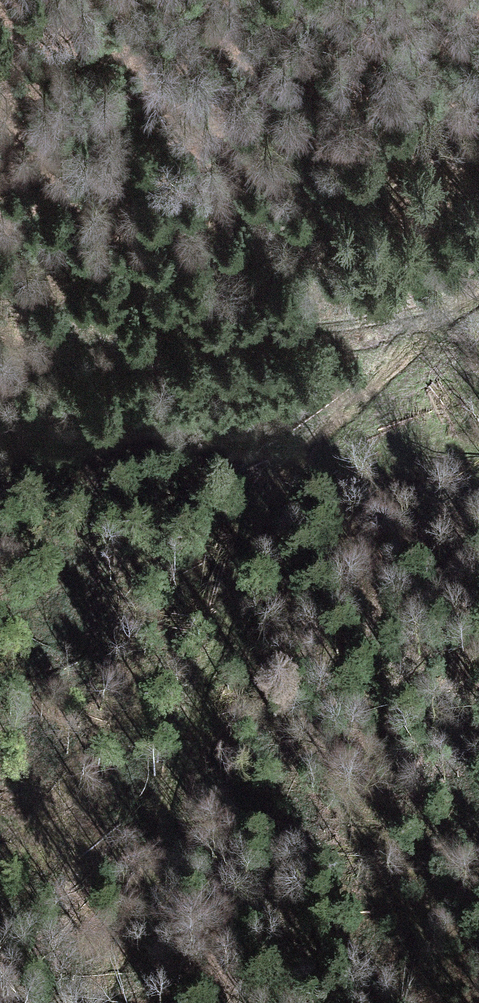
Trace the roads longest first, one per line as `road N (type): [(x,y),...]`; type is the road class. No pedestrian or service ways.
road 1 (track): [(432,317),(304,453),(280,501),(273,606),(310,734),(388,874),(478,992)]
road 2 (track): [(83,1002),(127,958),(245,565),(280,501)]
road 3 (track): [(0,357),(432,317),(478,297)]

